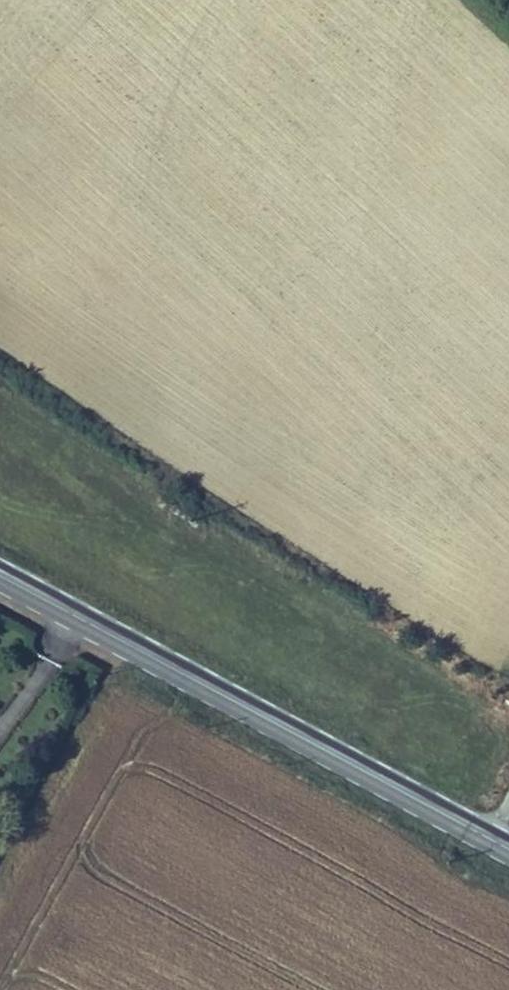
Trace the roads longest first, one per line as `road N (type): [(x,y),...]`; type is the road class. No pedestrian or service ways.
road 1 (primary): [(0,577),(508,852)]

